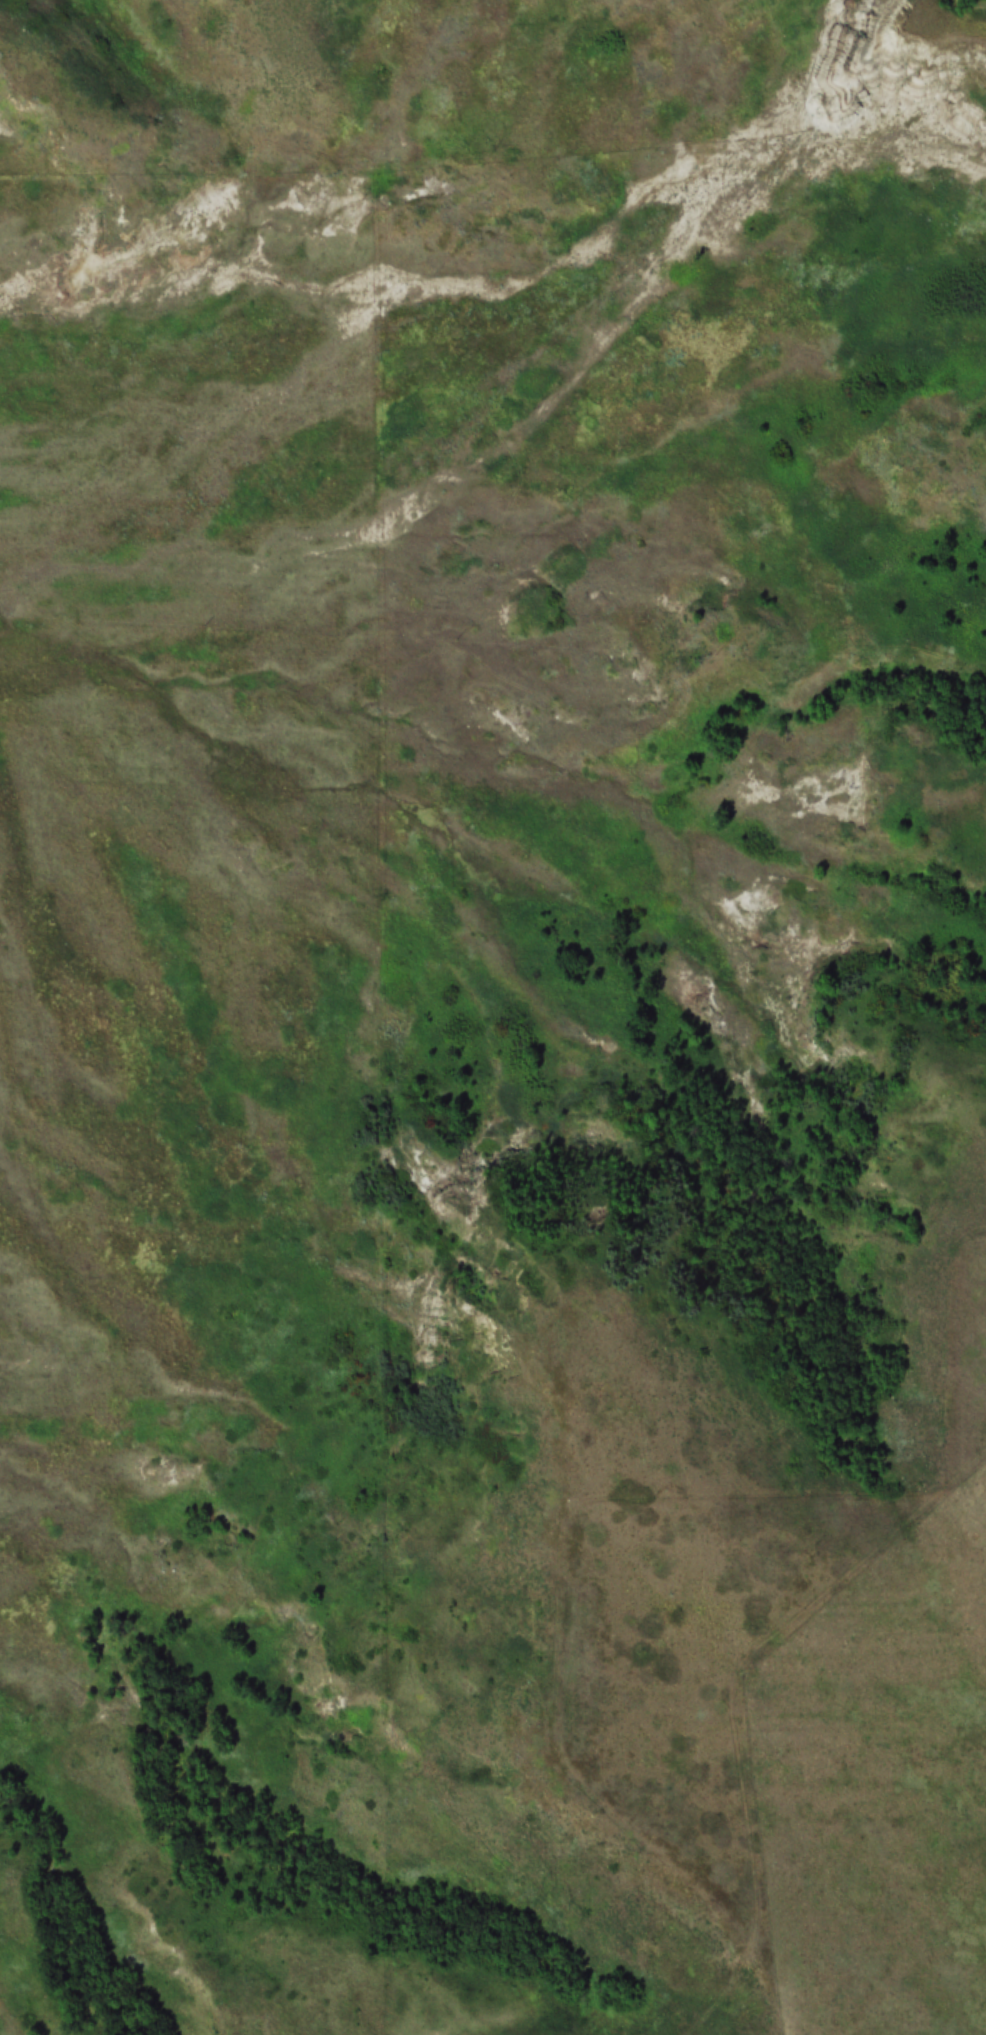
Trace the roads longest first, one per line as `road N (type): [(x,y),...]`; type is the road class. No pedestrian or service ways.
road 1 (track): [(0,667),(43,869),(35,924),(56,1112),(91,1212),(64,1366),(0,1464)]

